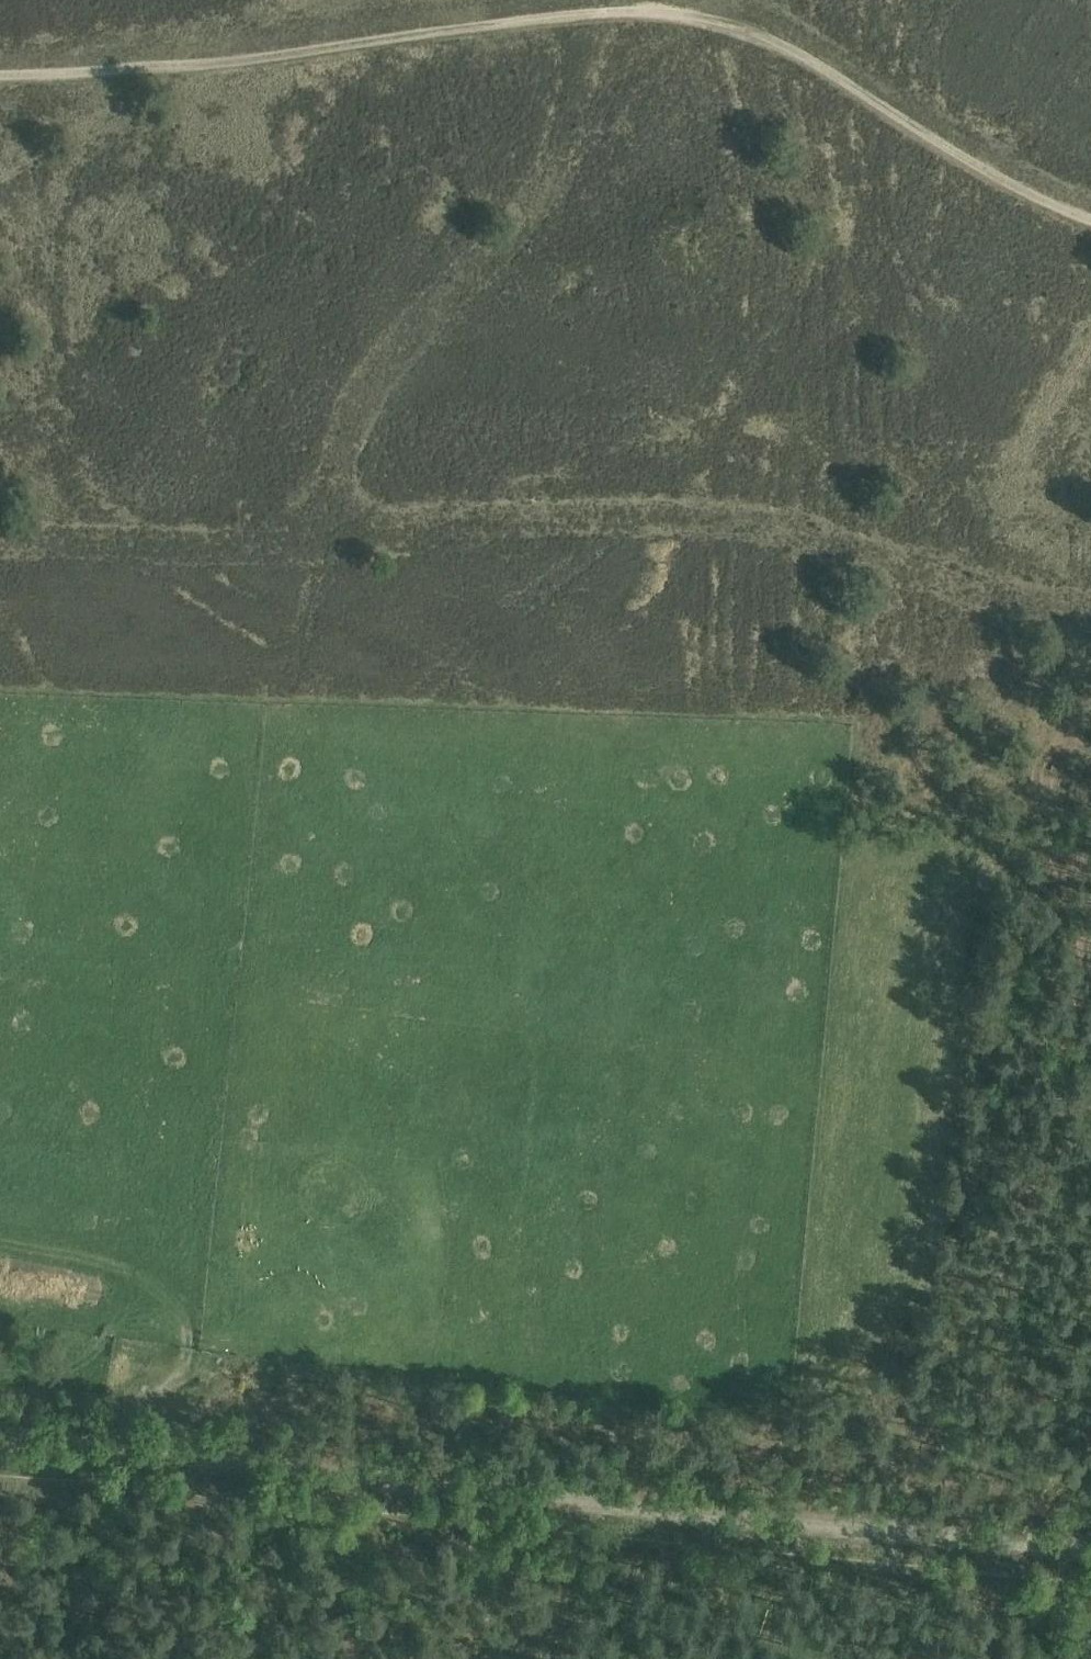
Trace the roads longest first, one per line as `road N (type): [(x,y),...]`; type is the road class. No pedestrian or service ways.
road 1 (track): [(1090,224),(1025,194),(784,46),(675,13),(557,18),(203,66),(0,76)]
road 2 (track): [(1090,1554),(0,1445)]

